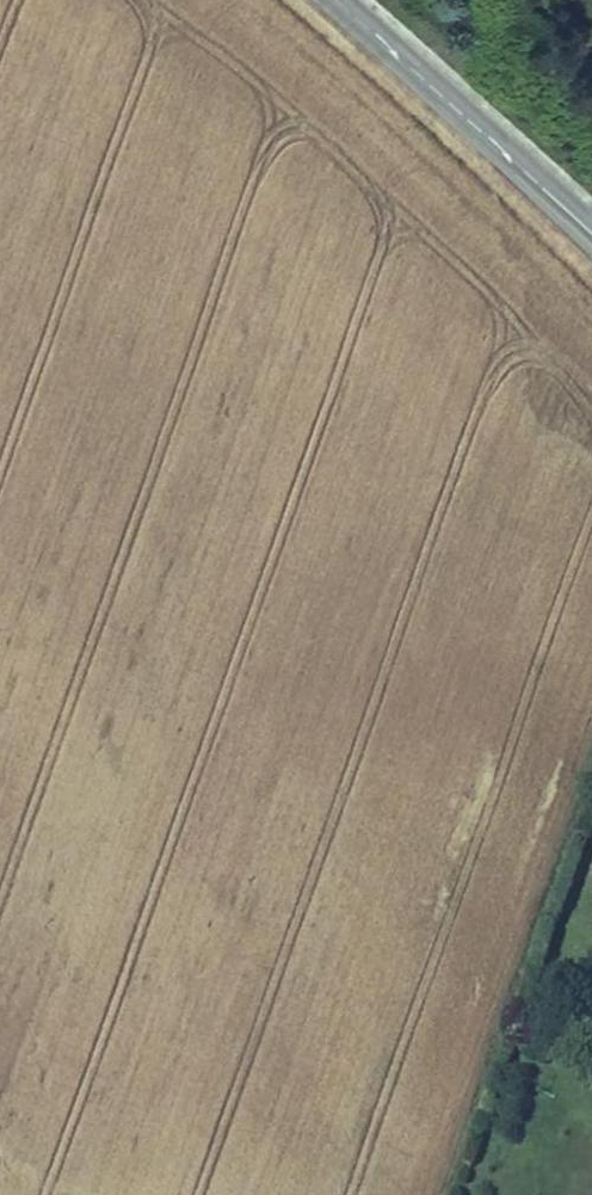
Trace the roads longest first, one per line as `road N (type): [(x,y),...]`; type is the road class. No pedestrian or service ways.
road 1 (tertiary): [(573,217),(335,0)]

